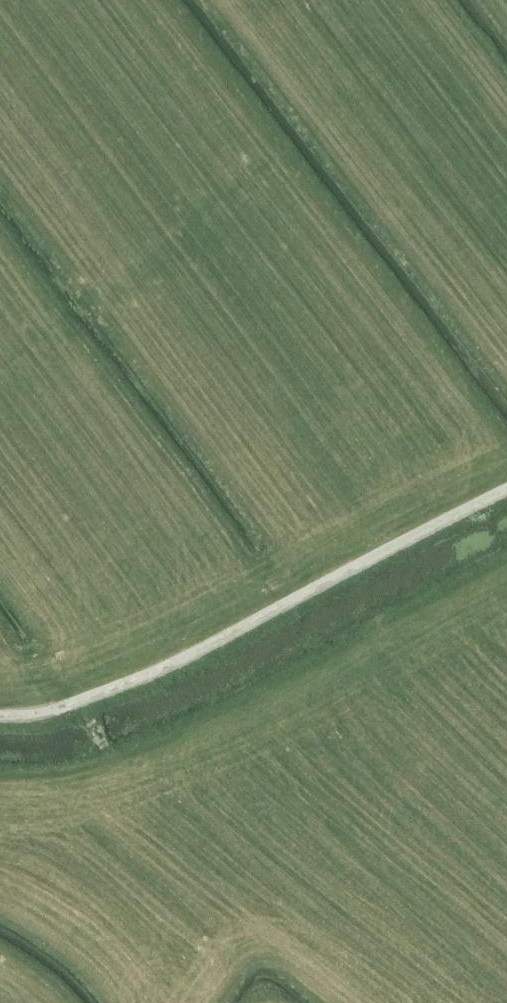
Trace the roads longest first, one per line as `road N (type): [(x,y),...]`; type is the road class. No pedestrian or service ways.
road 1 (track): [(506,490),(171,665),(40,715),(0,716)]

